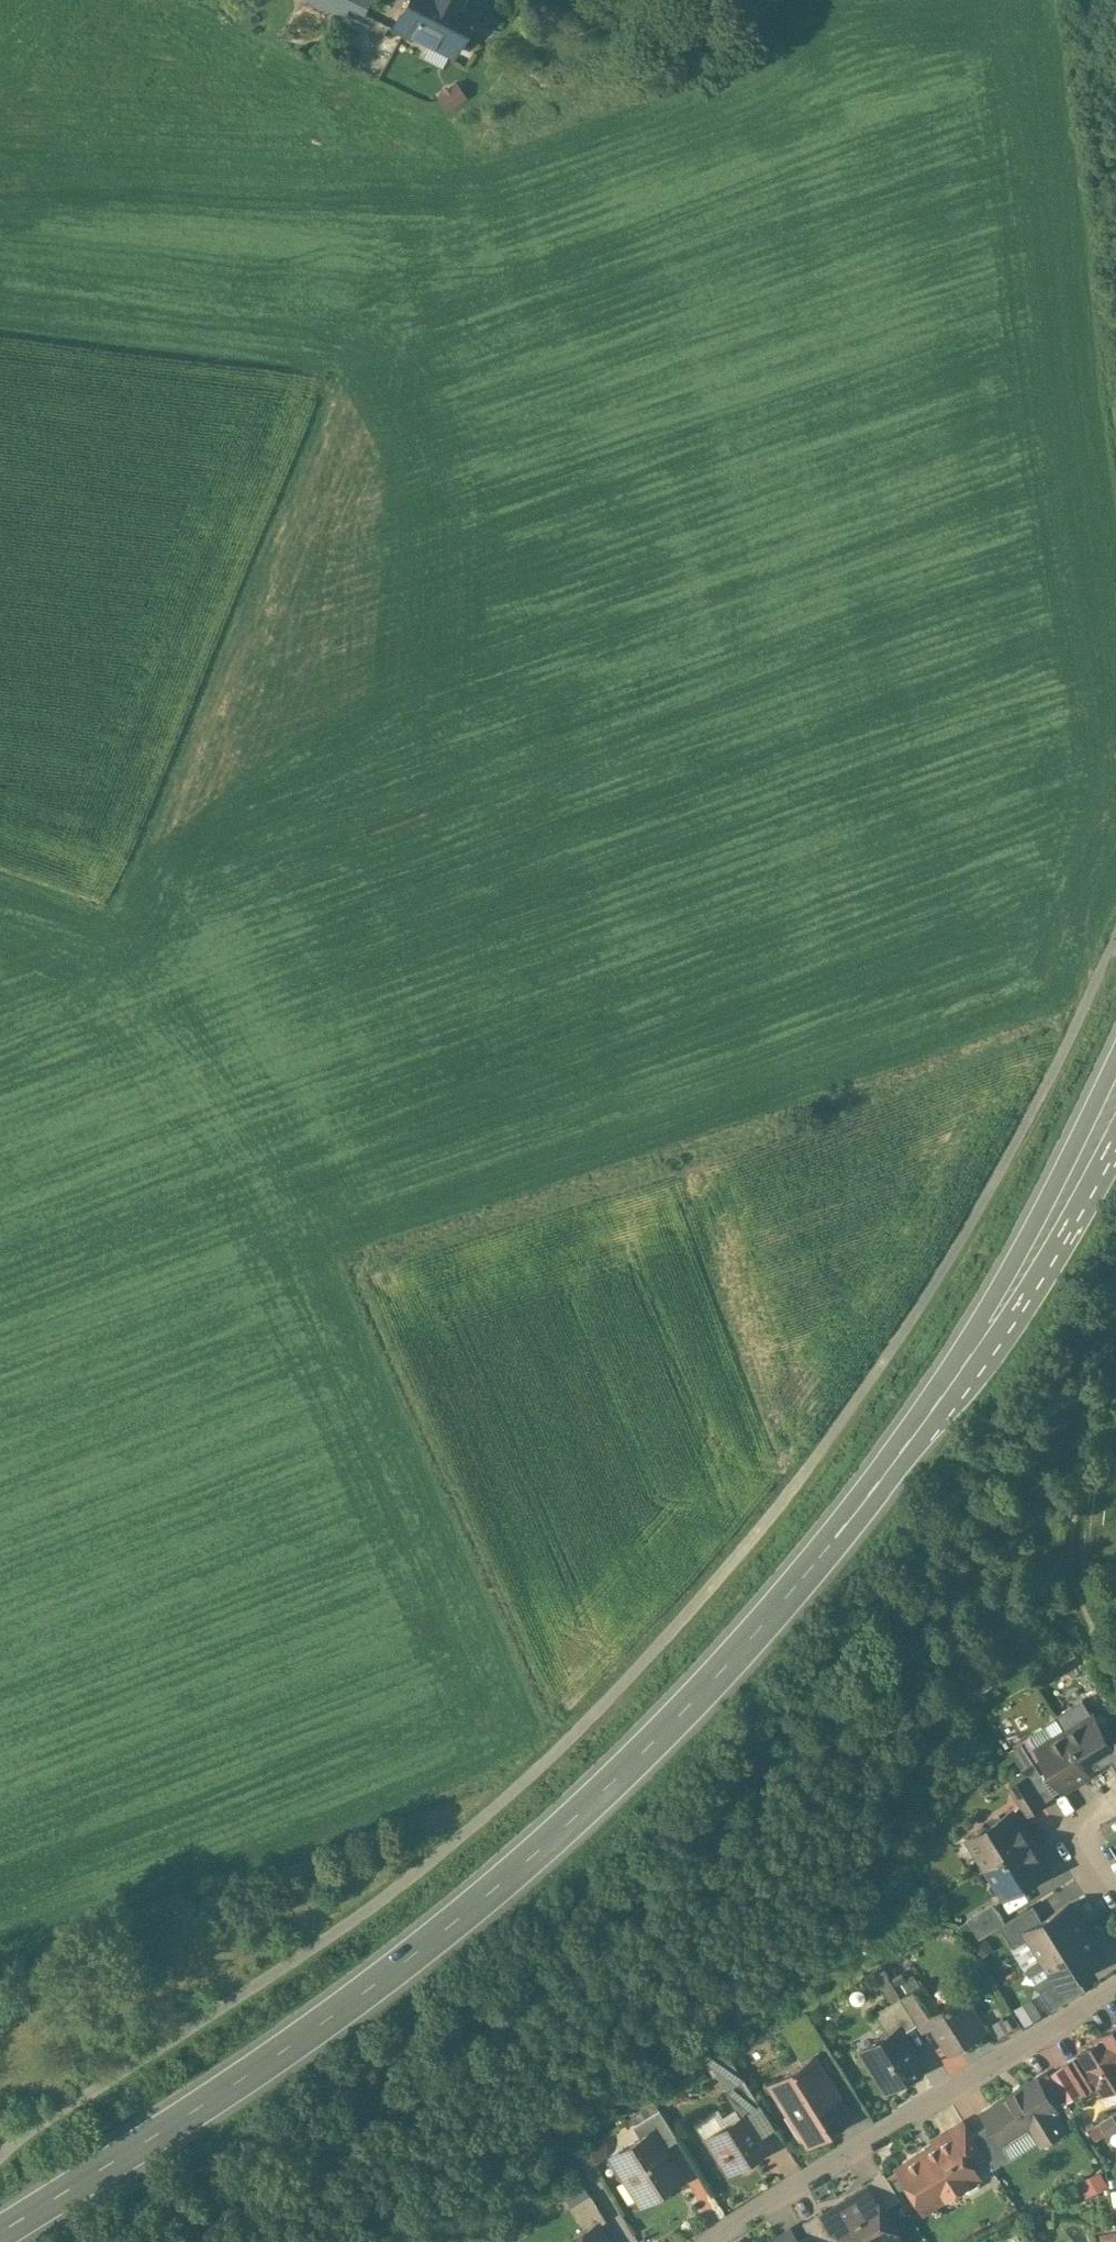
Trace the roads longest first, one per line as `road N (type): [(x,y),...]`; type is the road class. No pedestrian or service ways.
road 1 (primary): [(1115,1094),(994,1316),(871,1489),(751,1633),(577,1815),(396,1967),(181,2120),(0,2231)]
road 2 (residential): [(714,2241),(1115,1990)]

